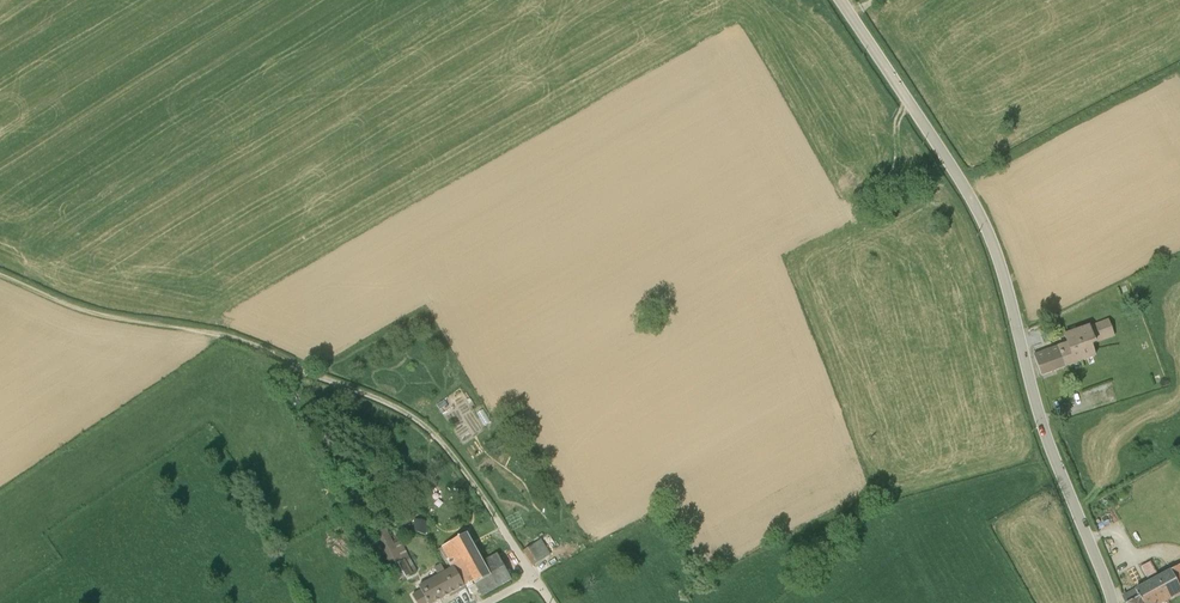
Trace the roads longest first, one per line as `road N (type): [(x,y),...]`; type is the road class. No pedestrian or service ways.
road 1 (unclassified): [(1111,602),(1041,427),(985,226),(839,0)]
road 2 (track): [(494,521),(432,436),(383,406),(229,342),(103,319),(0,276)]

